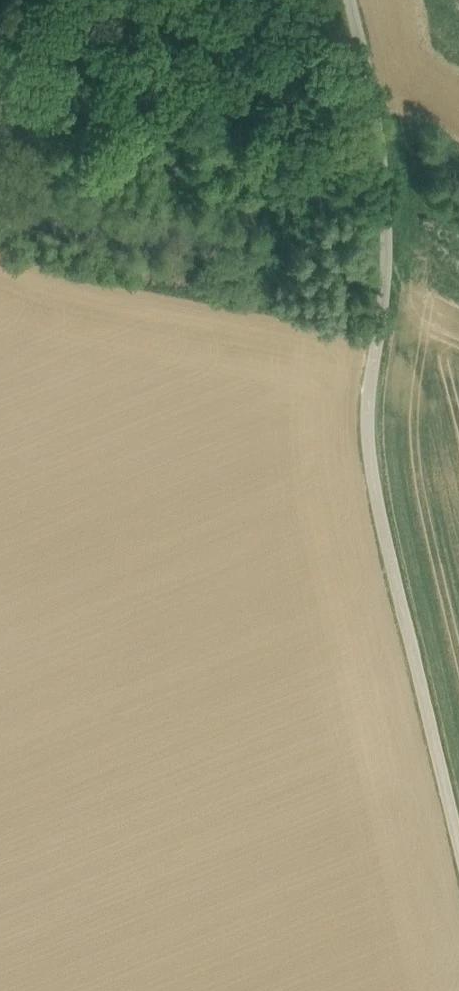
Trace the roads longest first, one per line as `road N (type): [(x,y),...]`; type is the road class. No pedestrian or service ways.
road 1 (residential): [(351,0),(388,252),(367,426),(373,484),(458,839)]

